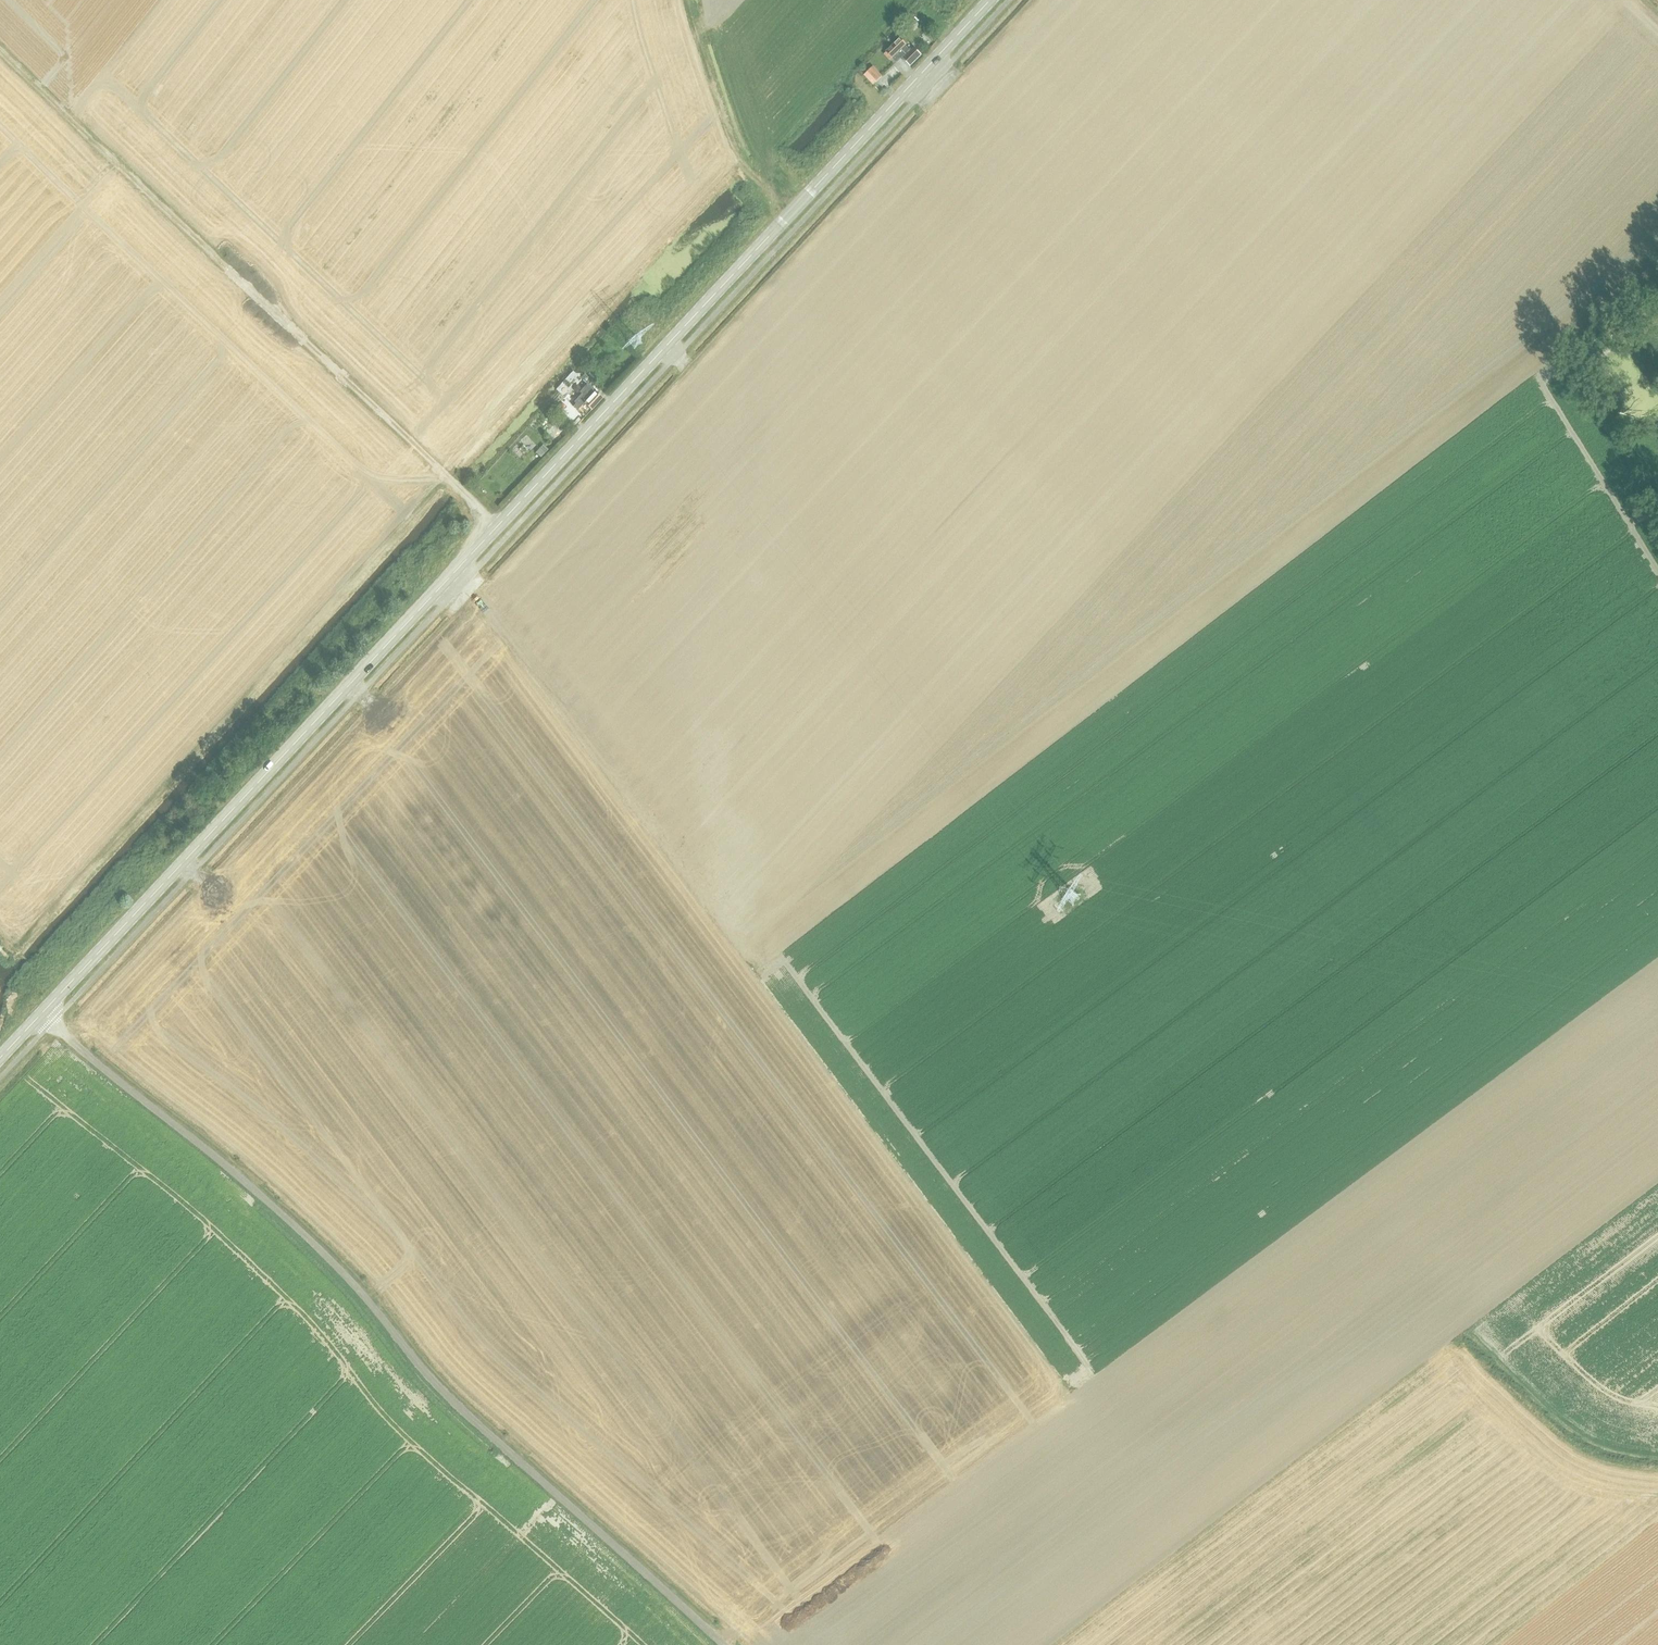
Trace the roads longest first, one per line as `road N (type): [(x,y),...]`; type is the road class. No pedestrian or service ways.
road 1 (secondary): [(0,1059),(993,0)]
road 2 (track): [(716,1644),(452,1401),(356,1285),(288,1217),(41,1015)]
road 3 (track): [(499,529),(0,53)]

